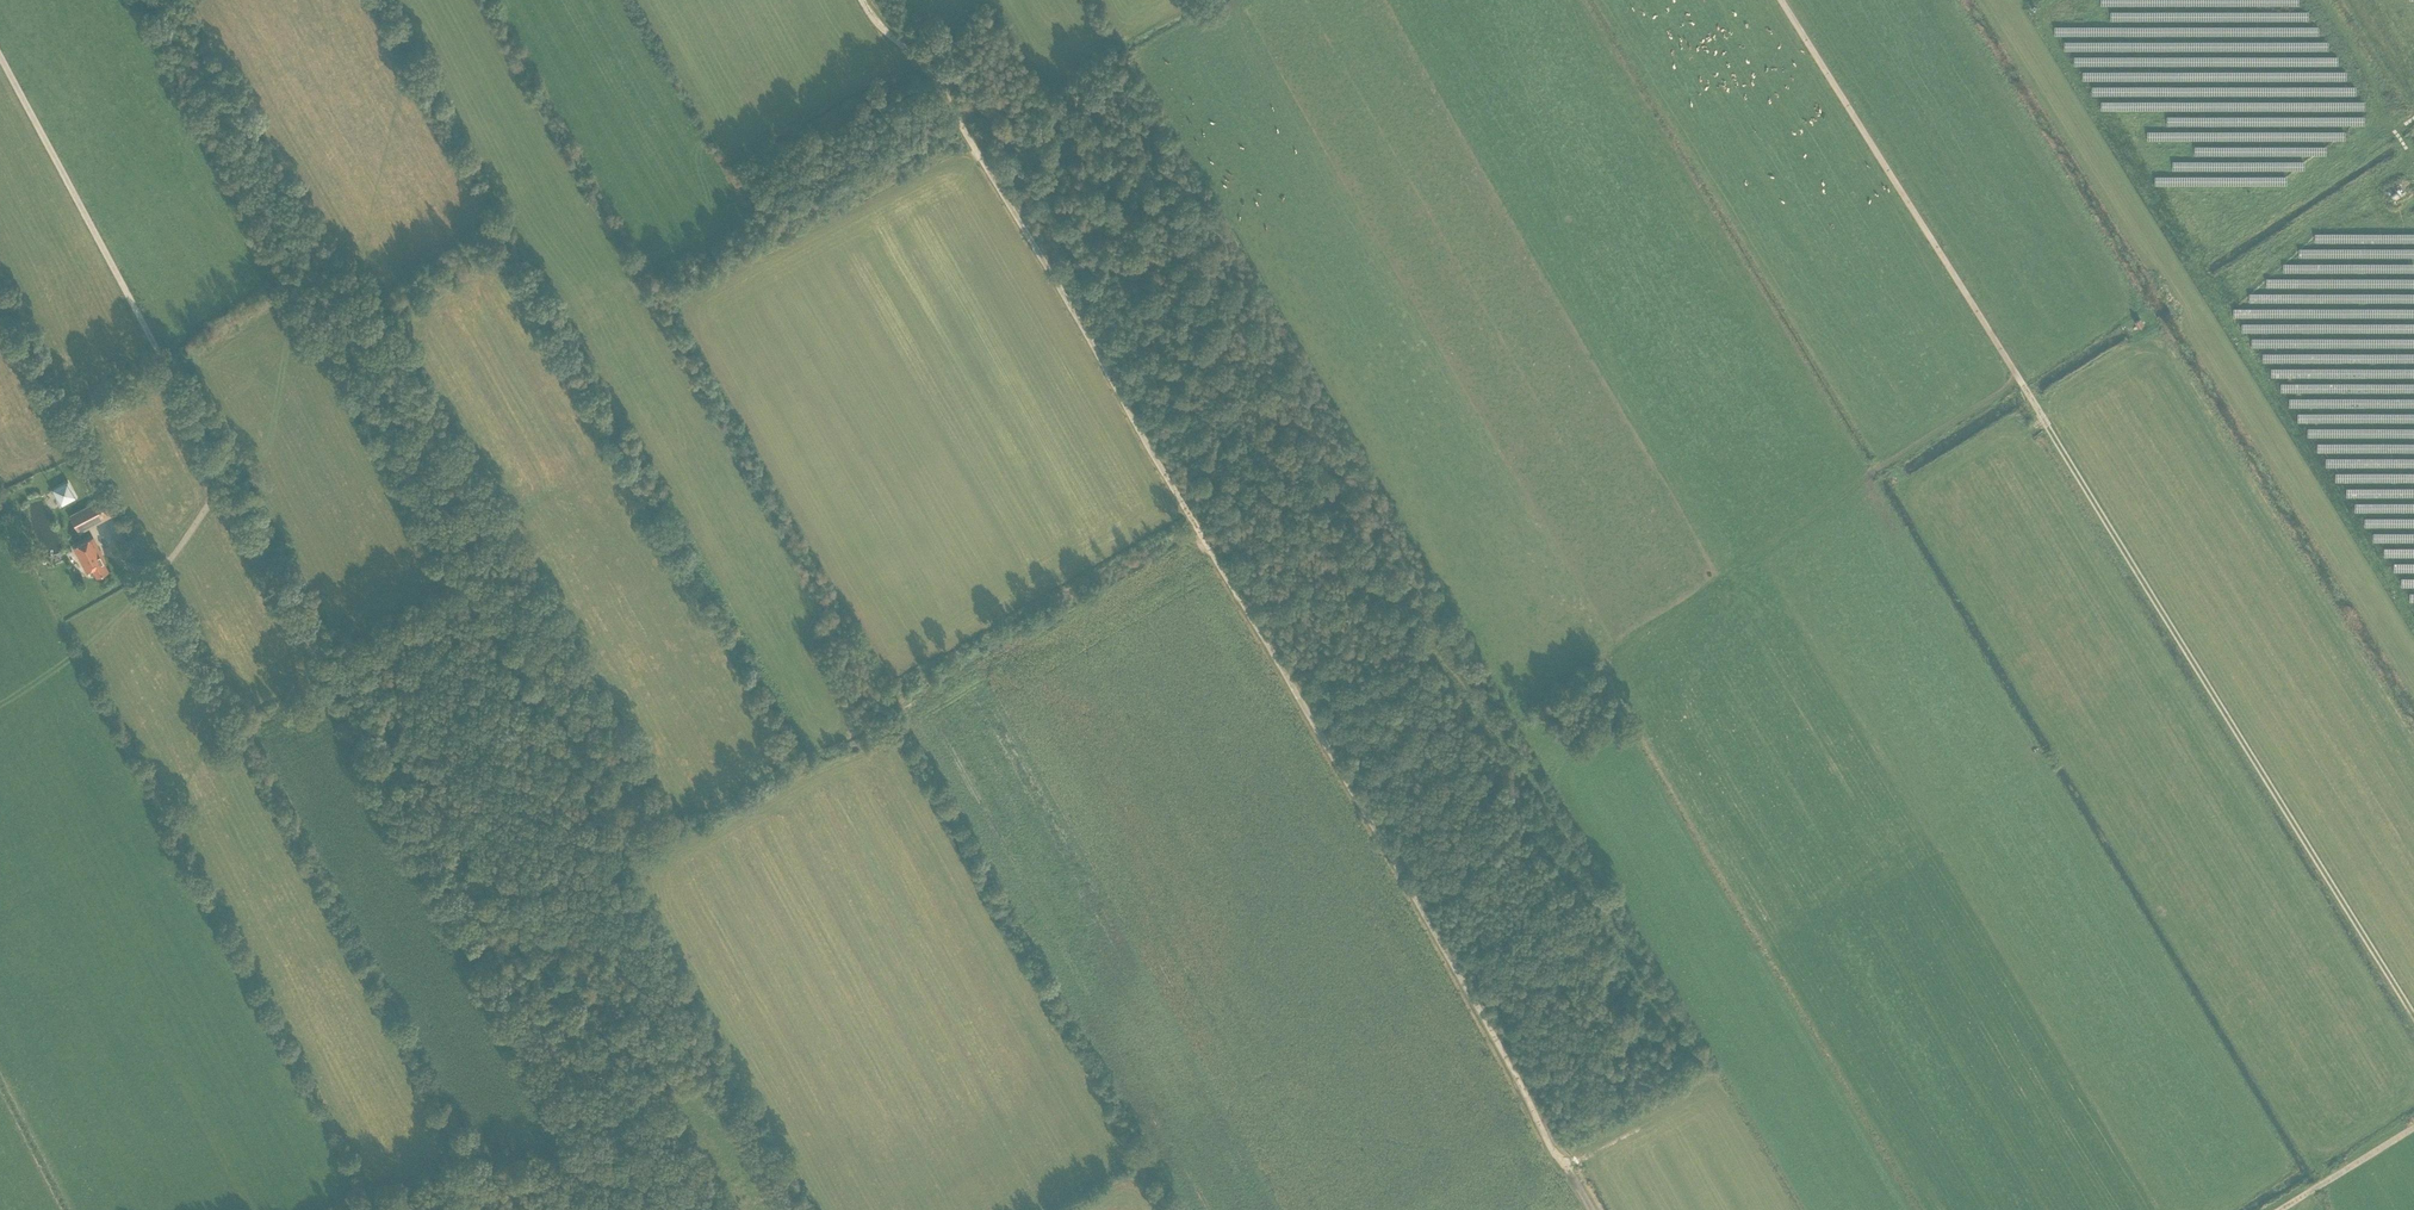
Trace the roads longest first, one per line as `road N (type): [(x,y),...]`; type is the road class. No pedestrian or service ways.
road 1 (track): [(864,0),(888,34),(925,66),(985,161),(1565,1166)]
road 2 (track): [(1782,0),(2413,1017)]
road 3 (track): [(2413,1126),(2279,1209)]

